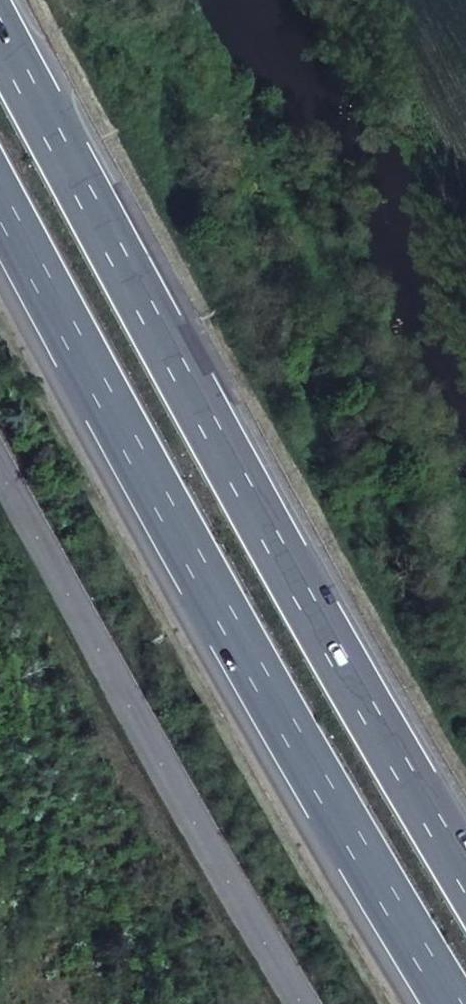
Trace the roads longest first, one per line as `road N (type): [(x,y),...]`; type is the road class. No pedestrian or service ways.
road 1 (motorway): [(465,878),(275,548),(0,36)]
road 2 (motorway): [(0,195),(390,903),(454,1003)]
road 3 (secondary): [(0,468),(303,1003)]

